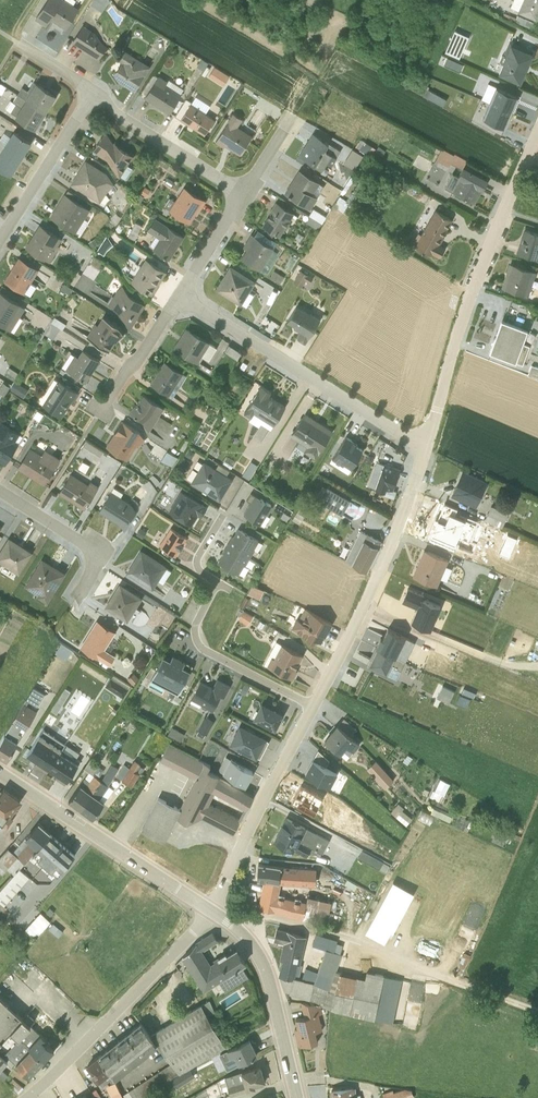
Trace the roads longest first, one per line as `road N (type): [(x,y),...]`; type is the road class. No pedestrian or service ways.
road 1 (unclassified): [(537,124),(472,283),(426,439)]
road 2 (residential): [(426,439),(179,288)]
road 3 (residential): [(426,439),(369,589),(315,698)]
road 4 (residential): [(21,1097),(209,904)]
road 5 (residential): [(209,904),(0,769)]
road 6 (residential): [(315,698),(209,904)]
road 7 (unclassified): [(242,927),(267,911),(433,965)]
road 8 (residential): [(315,698),(202,640),(196,616),(217,575)]
road 9 (residential): [(298,1097),(267,967),(242,927)]
road 10 (residential): [(244,183),(93,91)]
road 11 (residential): [(0,238),(93,91)]
road 12 (residential): [(0,490),(101,554),(76,597)]
road 13 (residential): [(104,409),(179,288)]
road 14 (residential): [(179,288),(244,183)]

